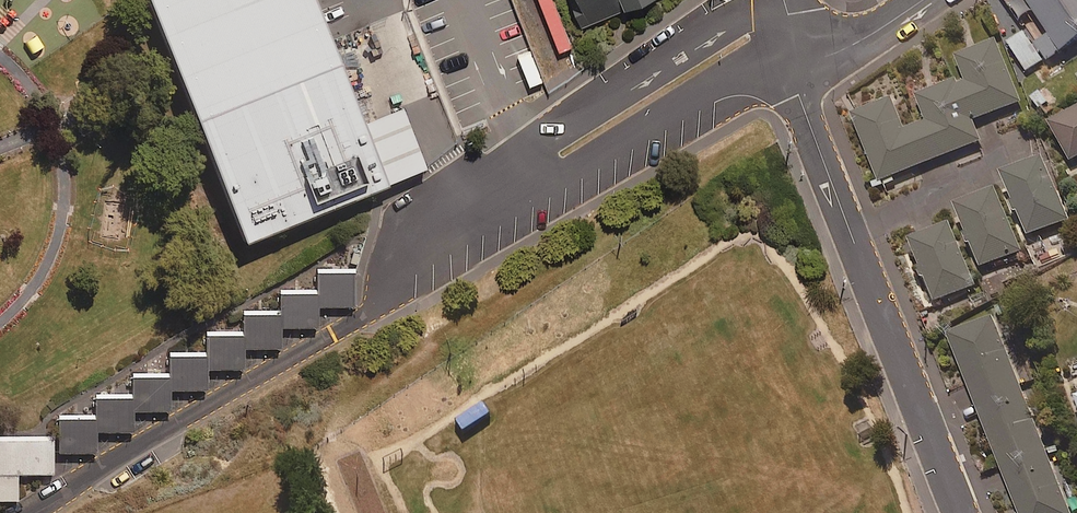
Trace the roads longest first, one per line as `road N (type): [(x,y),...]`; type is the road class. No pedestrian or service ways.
road 1 (residential): [(801,42),(741,67),(478,223),(615,96)]
road 2 (residential): [(801,42),(803,104),(960,512)]
road 3 (residential): [(615,96),(753,12),(801,42)]
road 4 (residential): [(921,0),(866,33),(801,42)]

